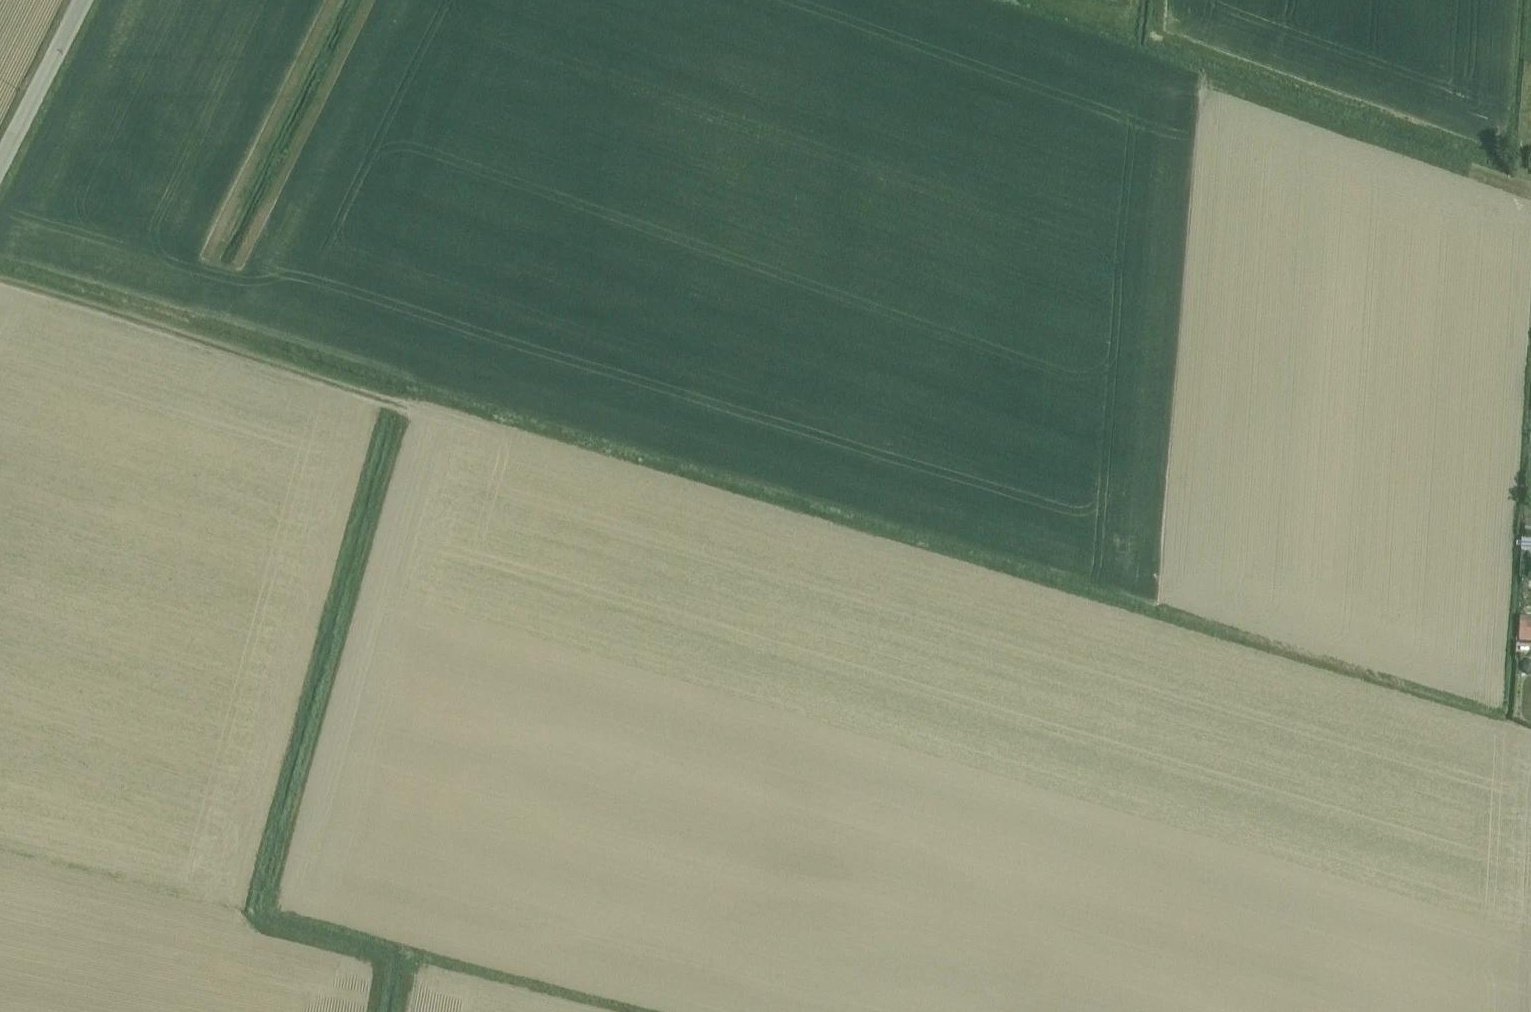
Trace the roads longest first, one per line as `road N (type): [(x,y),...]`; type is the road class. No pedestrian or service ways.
road 1 (track): [(0,280),(410,409)]
road 2 (unclassified): [(0,166),(84,0)]

